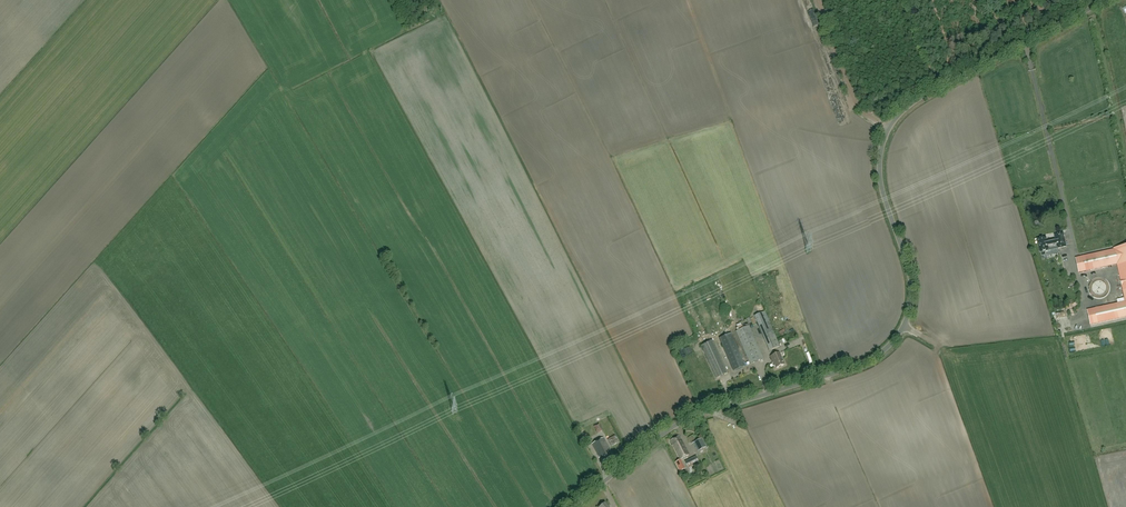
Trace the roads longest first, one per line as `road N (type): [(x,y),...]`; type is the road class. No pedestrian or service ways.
road 1 (unclassified): [(575,506),(672,427),(851,368),(892,344),(912,295),(881,185),(889,129),(928,94),(1107,0)]
road 2 (track): [(889,129),(854,98),(818,0)]

